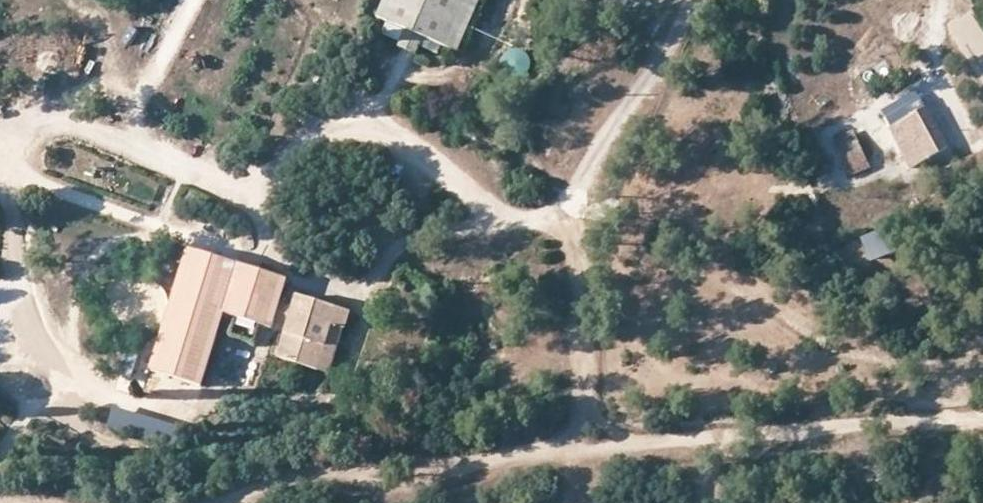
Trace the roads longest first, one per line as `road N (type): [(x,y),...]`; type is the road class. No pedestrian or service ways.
road 1 (track): [(230,502),(346,469),(554,452),(577,425),(585,395),(575,197),(703,0)]
road 2 (track): [(554,452),(982,416)]

